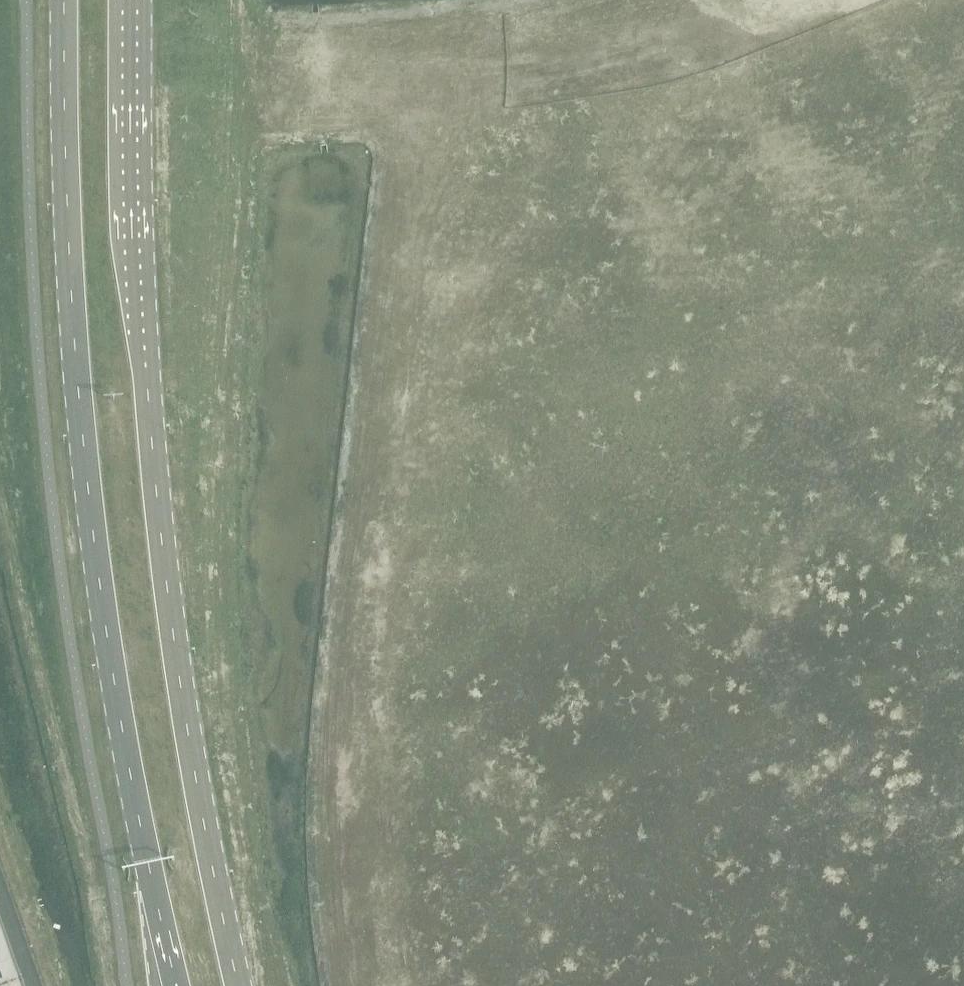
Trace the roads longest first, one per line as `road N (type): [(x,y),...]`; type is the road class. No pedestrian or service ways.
road 1 (tertiary): [(62,0),(68,227),(109,676),(176,985)]
road 2 (tertiary): [(239,985),(179,678),(156,481),(137,227),(132,0)]

